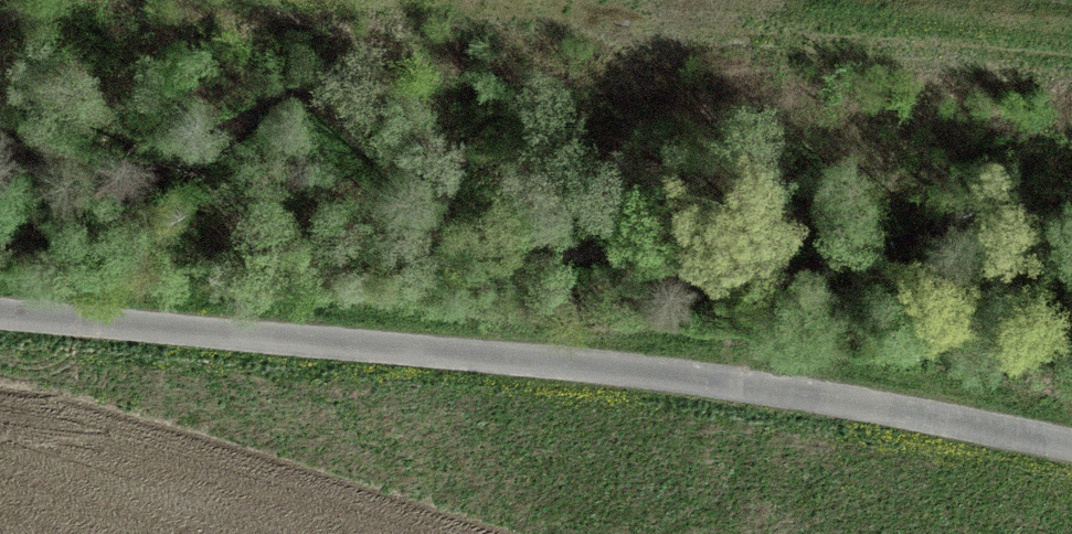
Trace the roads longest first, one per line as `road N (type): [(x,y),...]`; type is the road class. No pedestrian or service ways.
road 1 (track): [(1071,447),(597,345),(0,298)]
road 2 (track): [(1071,80),(255,0)]

